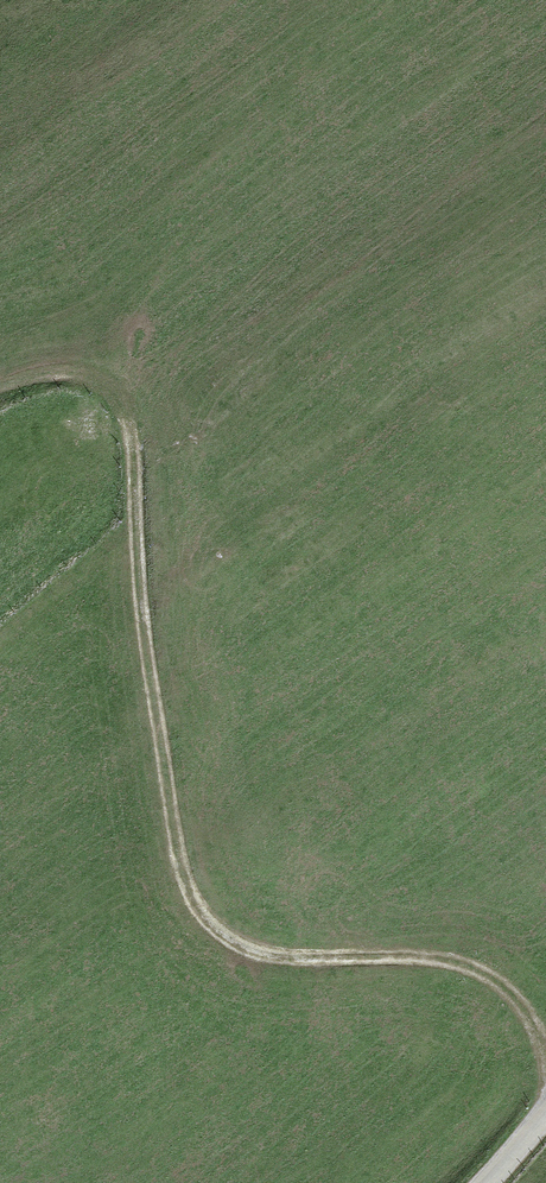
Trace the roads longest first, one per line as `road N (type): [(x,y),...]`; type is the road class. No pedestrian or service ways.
road 1 (track): [(545,1053),(510,986),(367,958),(259,952),(211,926),(168,840),(132,448)]
road 2 (track): [(0,391),(60,377),(107,390),(132,448)]

